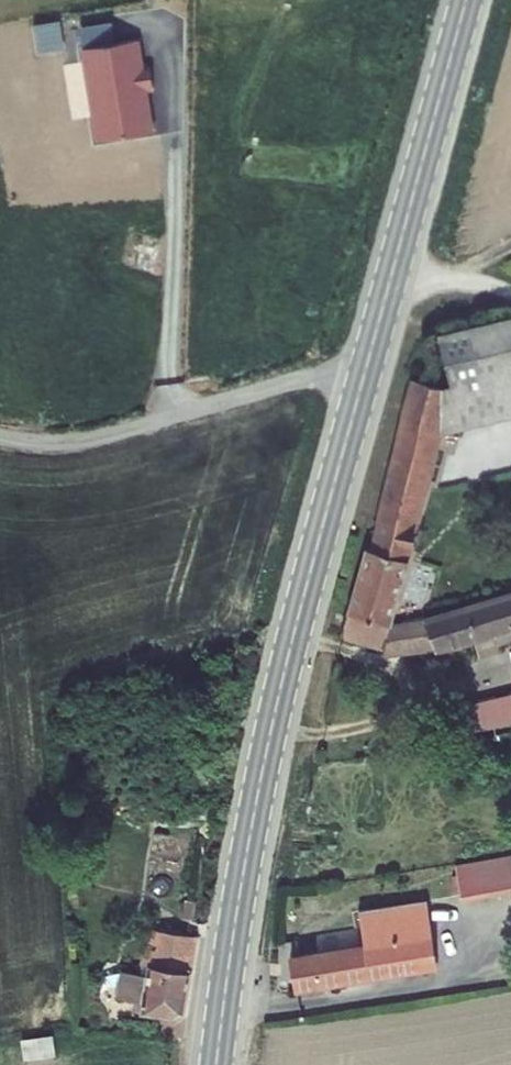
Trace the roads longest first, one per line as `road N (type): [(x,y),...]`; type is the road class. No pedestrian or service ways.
road 1 (secondary): [(466,0),(271,732),(216,1064)]
road 2 (track): [(0,434),(93,438),(366,369)]
road 3 (track): [(388,289),(510,248)]

